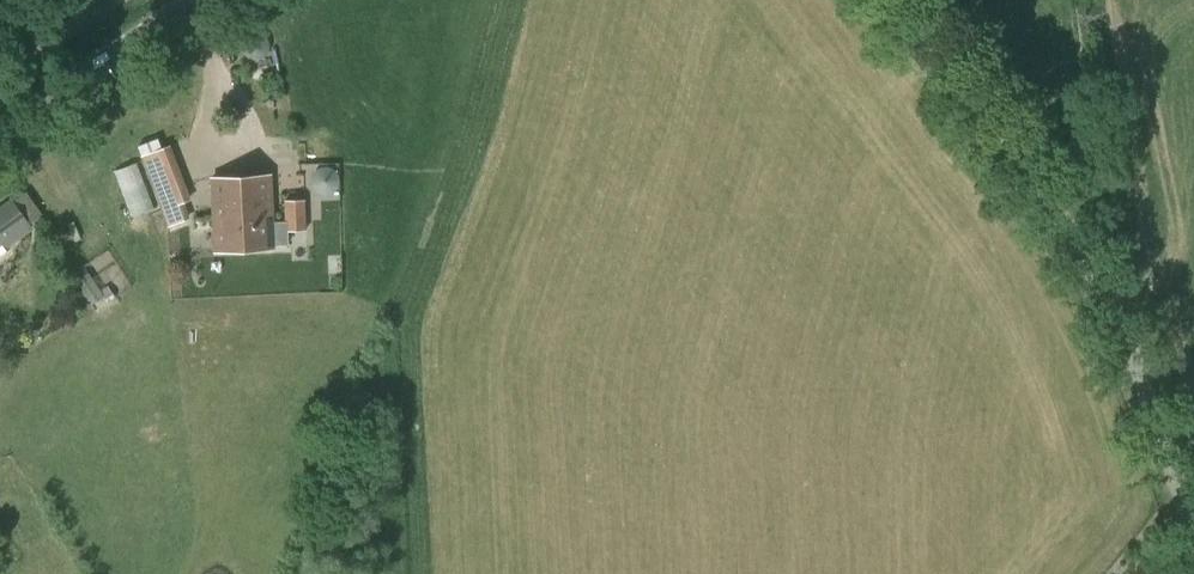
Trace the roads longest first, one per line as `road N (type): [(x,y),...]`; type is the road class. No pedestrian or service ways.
road 1 (unclassified): [(1193,553),(1122,346),(1020,172),(889,0)]
road 2 (secondary): [(0,138),(200,0)]

